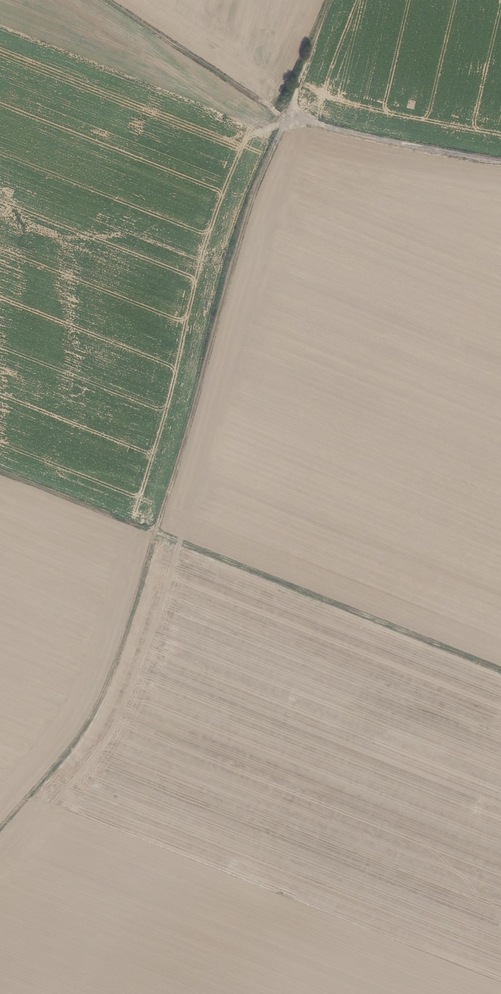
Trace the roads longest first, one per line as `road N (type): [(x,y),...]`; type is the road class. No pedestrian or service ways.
road 1 (track): [(331,0),(254,197),(117,663),(85,730),(0,830)]
road 2 (track): [(500,670),(0,471)]
road 3 (track): [(100,0),(287,118),(500,161)]

